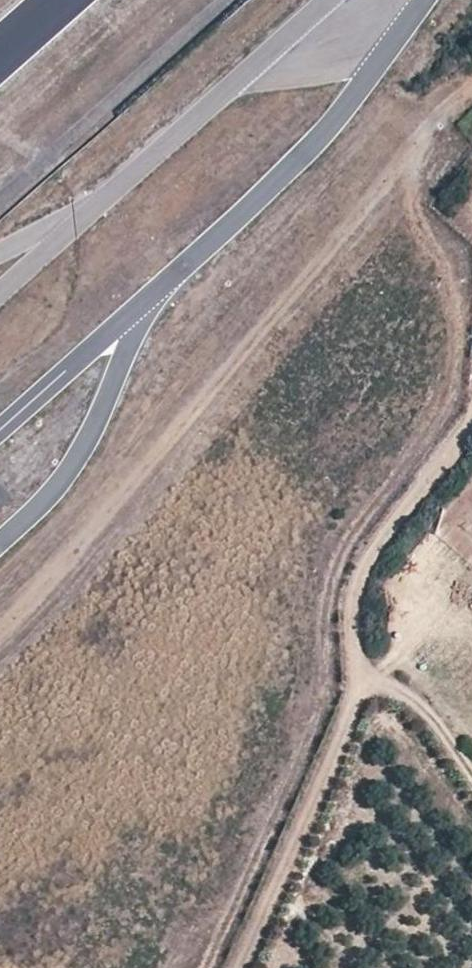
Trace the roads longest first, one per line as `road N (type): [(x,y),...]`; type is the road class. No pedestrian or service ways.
road 1 (track): [(207,967),(304,742),(318,699),(324,605),(337,567),(457,381),(452,267),(417,210),(416,188),(471,93)]
road 2 (track): [(471,400),(462,446),(367,578),(340,754),(248,967)]
road 3 (track): [(350,687),(400,686),(471,766)]

